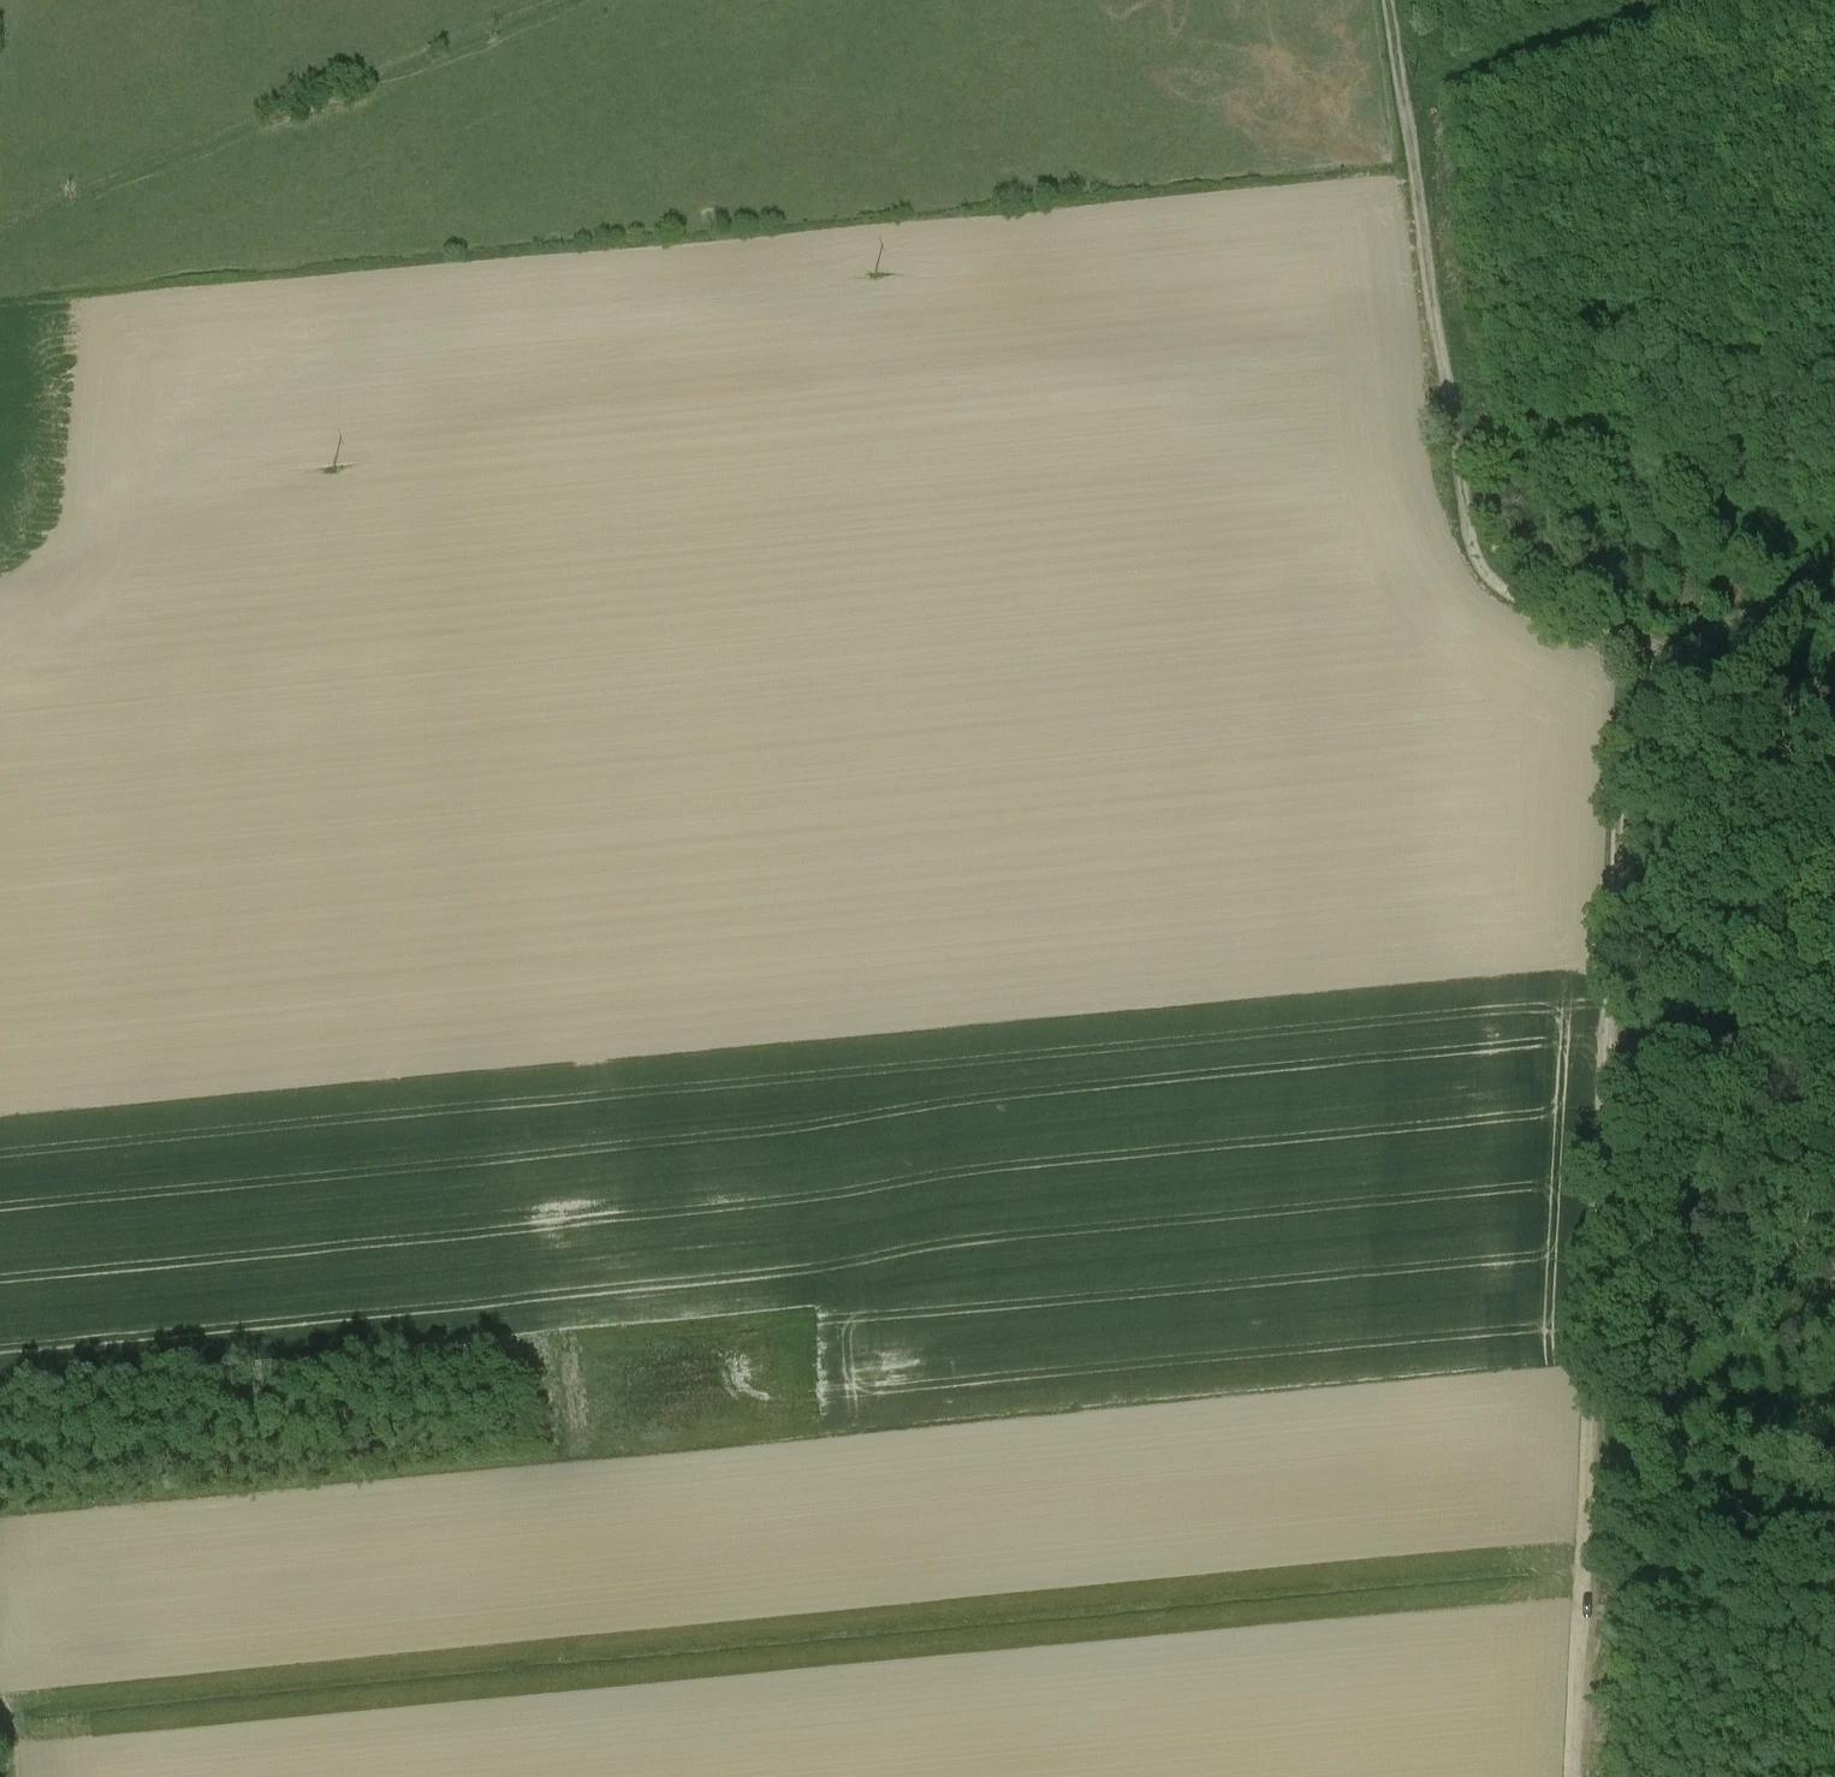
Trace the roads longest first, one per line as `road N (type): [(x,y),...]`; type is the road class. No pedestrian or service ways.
road 1 (track): [(1577,1776),(1624,736),(1663,676),(1644,643),(1507,592),(1478,559),(1393,0)]
road 2 (track): [(1663,676),(1704,641),(1834,565)]

